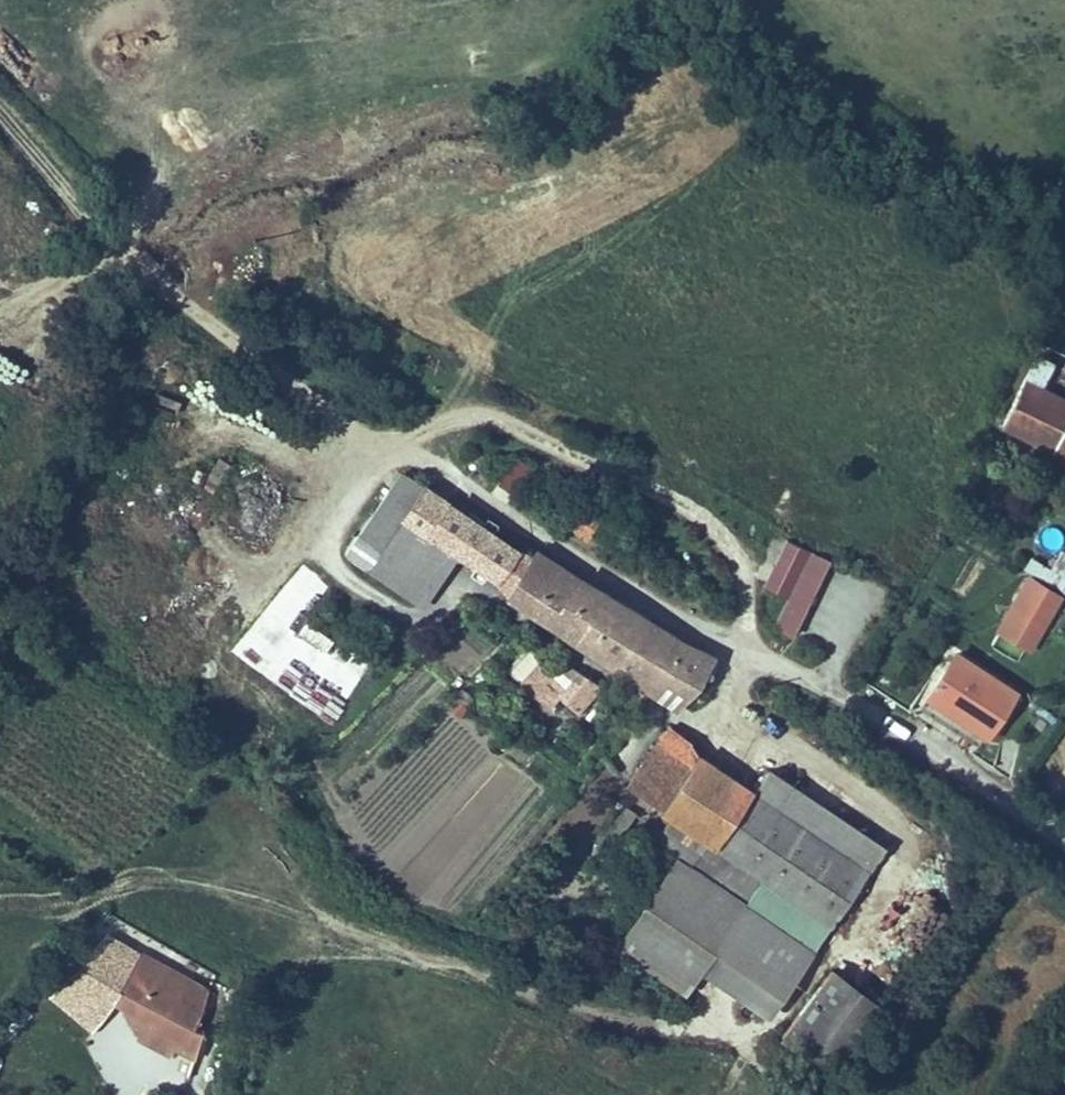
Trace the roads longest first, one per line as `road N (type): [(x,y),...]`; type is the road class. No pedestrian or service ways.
road 1 (track): [(0,134),(128,271),(861,700),(1064,836)]

